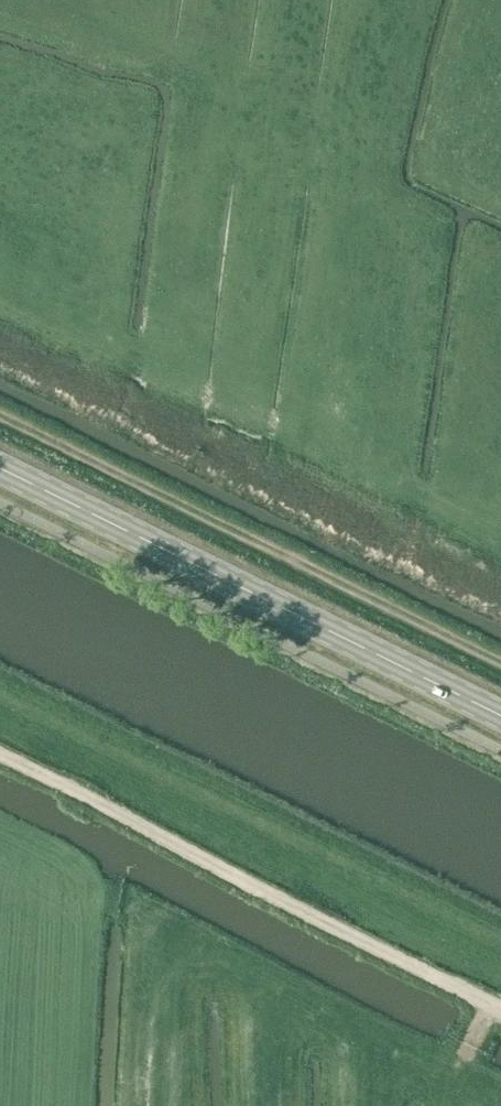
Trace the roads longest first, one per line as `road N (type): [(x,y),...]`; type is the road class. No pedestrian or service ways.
road 1 (track): [(0,754),(500,1004)]
road 2 (track): [(0,415),(500,663)]
road 3 (primary): [(500,715),(0,468)]

